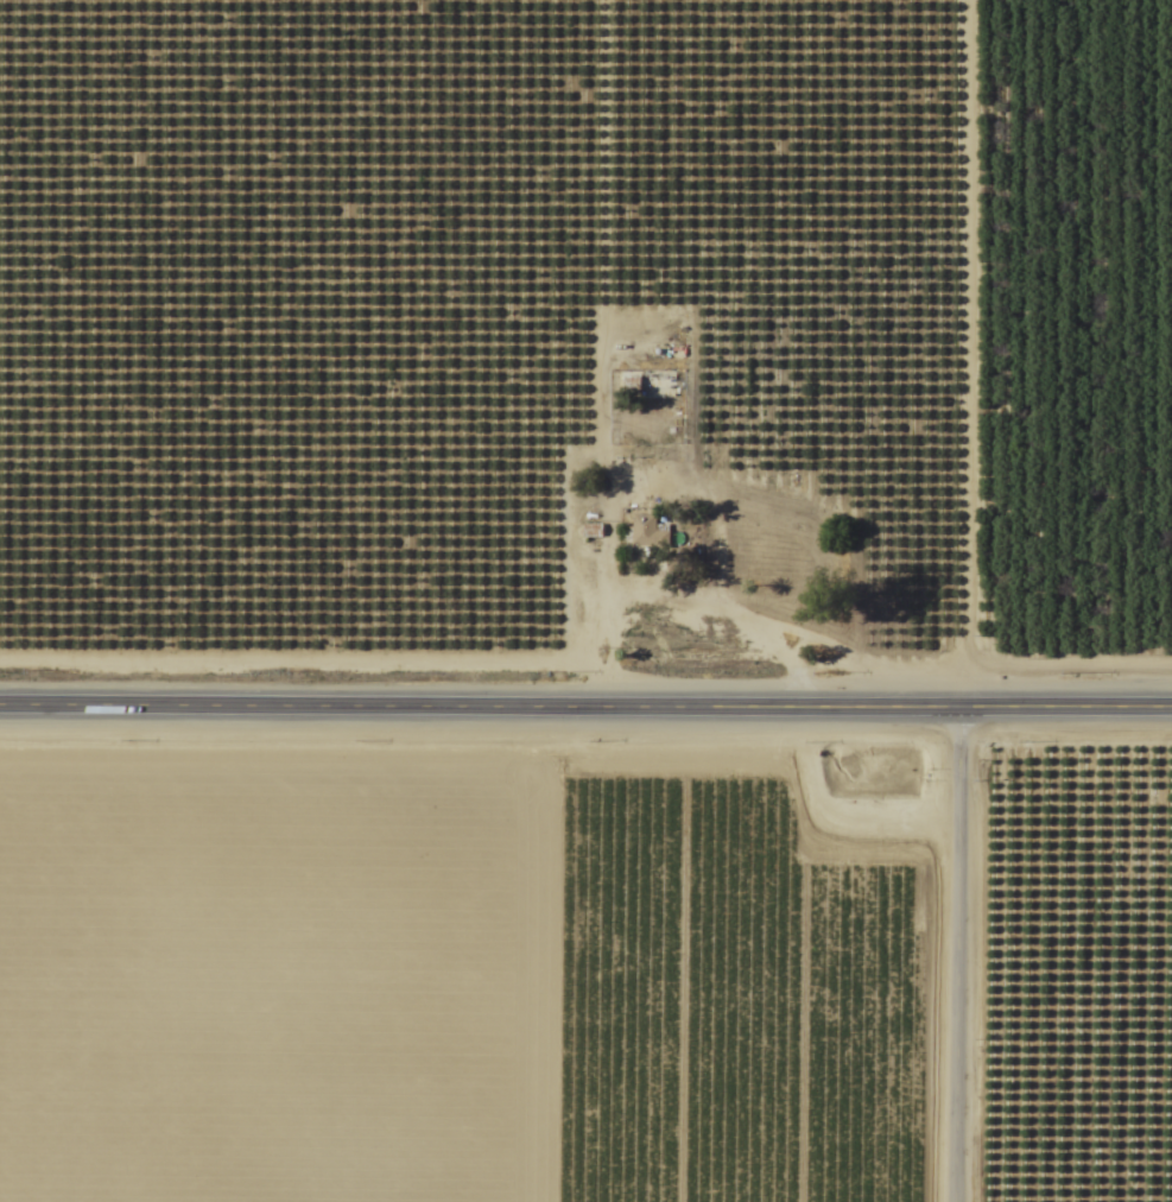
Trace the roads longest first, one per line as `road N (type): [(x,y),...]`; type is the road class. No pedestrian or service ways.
road 1 (residential): [(957,1201),(960,0)]
road 2 (trunk): [(1171,708),(0,704)]

